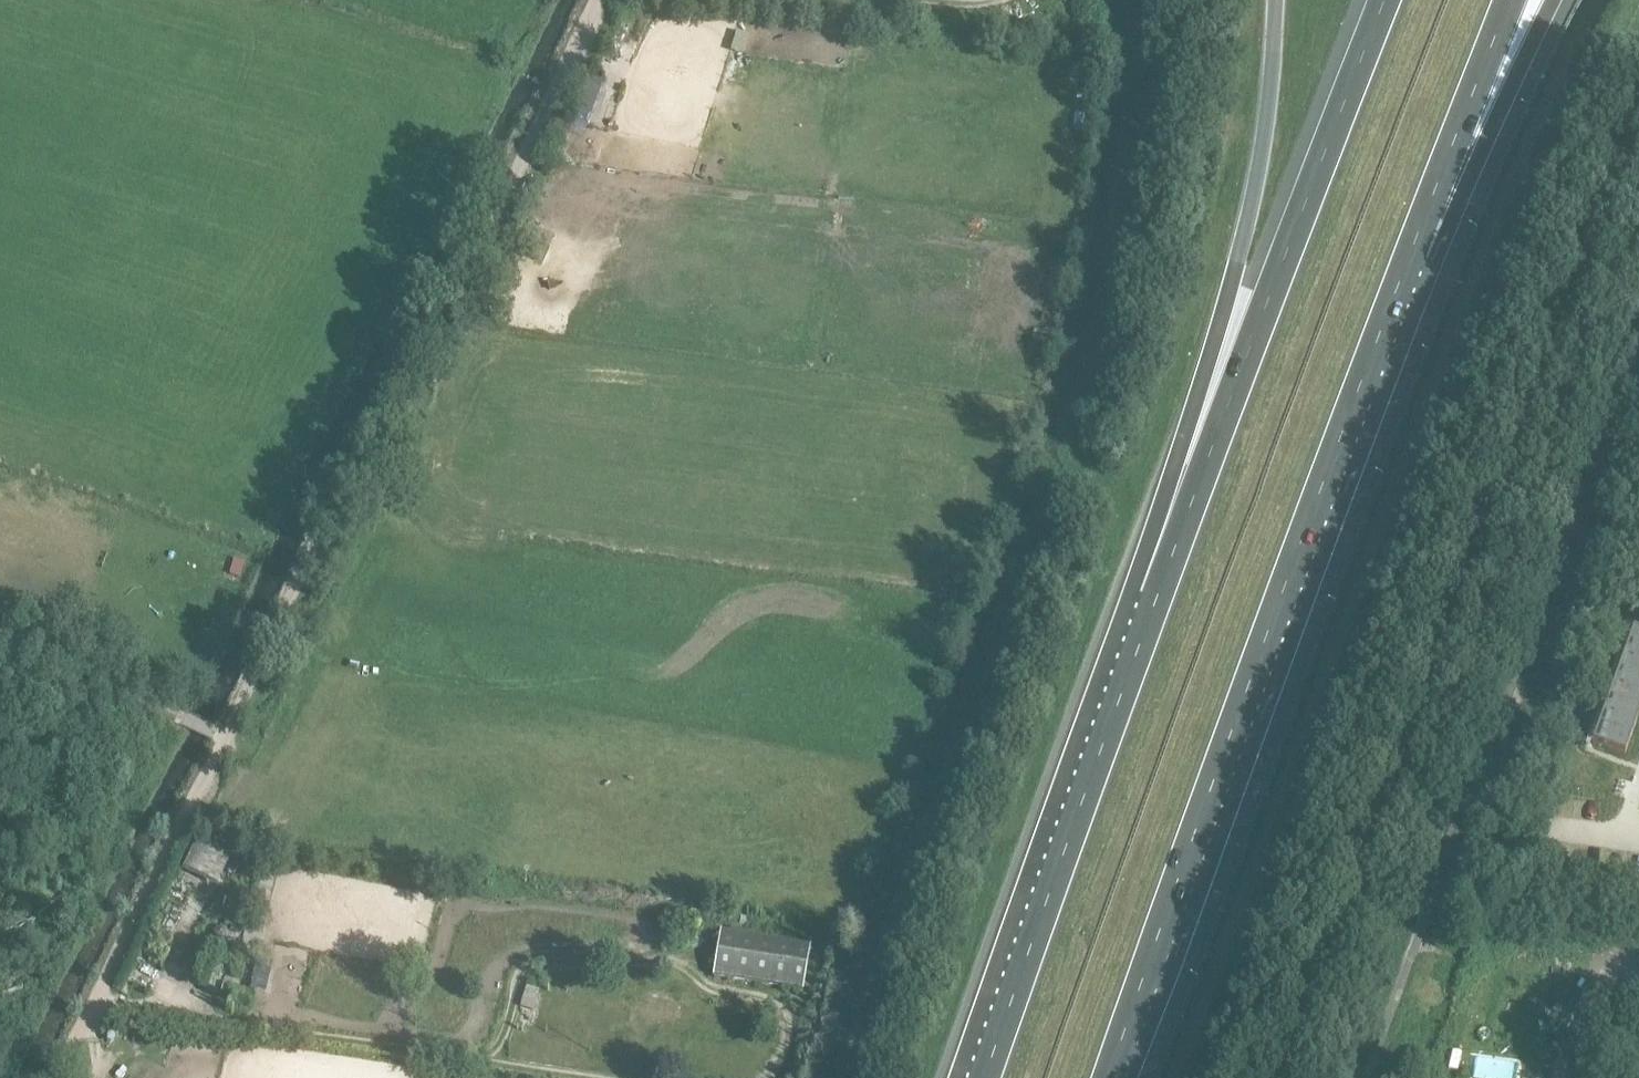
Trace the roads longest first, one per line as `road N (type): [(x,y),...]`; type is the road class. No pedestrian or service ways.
road 1 (track): [(837,1077),(964,723),(1060,490),(1099,326),(1136,114),(1139,0)]
road 2 (motorway): [(1108,1077),(1411,250)]
road 3 (track): [(224,737),(409,356),(600,0)]
road 4 (motorway): [(1385,0),(1155,599)]
road 5 (unclassified): [(1417,941),(1638,349)]
road 6 (motorway): [(1281,0),(1271,126),(1252,223),(1155,599)]
road 7 (motorway): [(1155,599),(986,1077)]
road 8 (track): [(480,1057),(93,1003)]
road 9 (track): [(56,1077),(224,737)]
road 10 (track): [(746,1077),(772,1066),(786,1022),(769,1001),(710,990),(682,959),(560,949)]
road 11 (motorway): [(1411,250),(1552,0)]
road 12 (track): [(521,969),(502,1041),(480,1057),(648,1077)]
road 13 (motorway): [(1411,250),(1510,0)]
road 14 (unclassified): [(1366,1077),(1417,941)]
road 15 (residential): [(1638,960),(1612,957),(1562,1058)]

